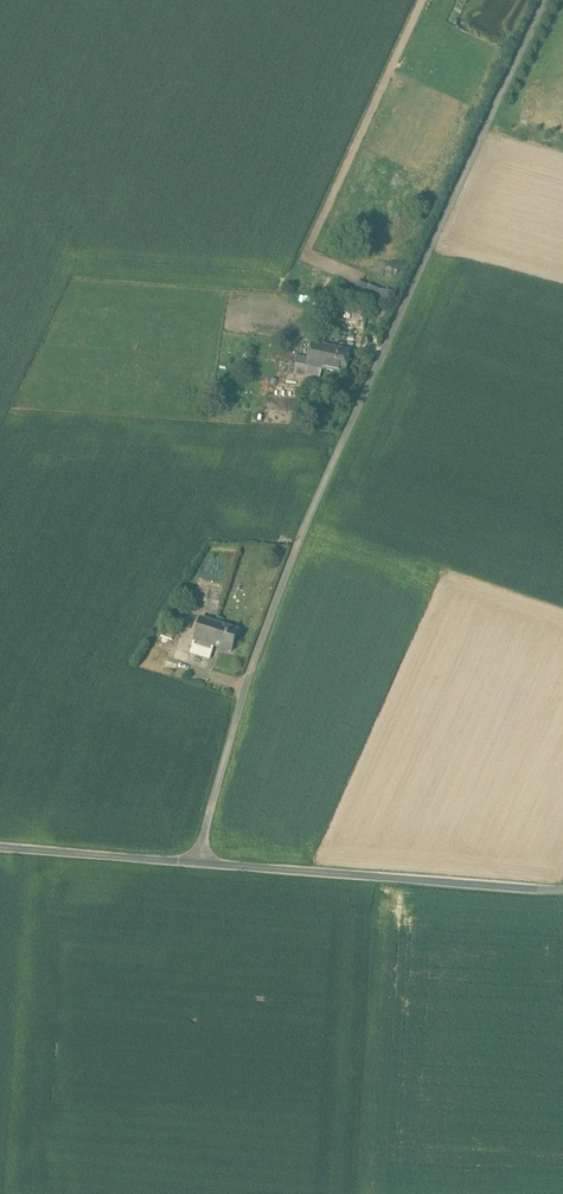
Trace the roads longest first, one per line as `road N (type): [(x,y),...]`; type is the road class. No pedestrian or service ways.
road 1 (residential): [(546,0),(298,539),(252,664),(198,863)]
road 2 (residential): [(562,889),(198,863)]
road 3 (residential): [(198,863),(0,846)]

